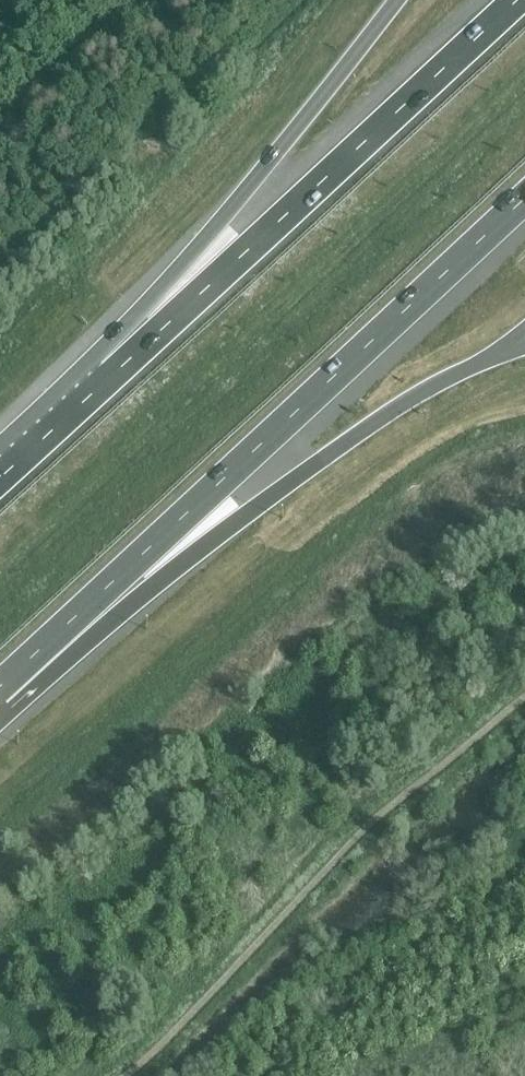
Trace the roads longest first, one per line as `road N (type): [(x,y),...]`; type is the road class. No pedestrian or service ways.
road 1 (motorway): [(0,685),(524,198)]
road 2 (motorway): [(0,695),(30,692),(168,574),(352,441),(501,354)]
road 3 (motorway): [(518,0),(113,375)]
road 4 (motorway): [(395,0),(221,219),(113,375)]
road 5 (motorway): [(113,375),(0,476)]

